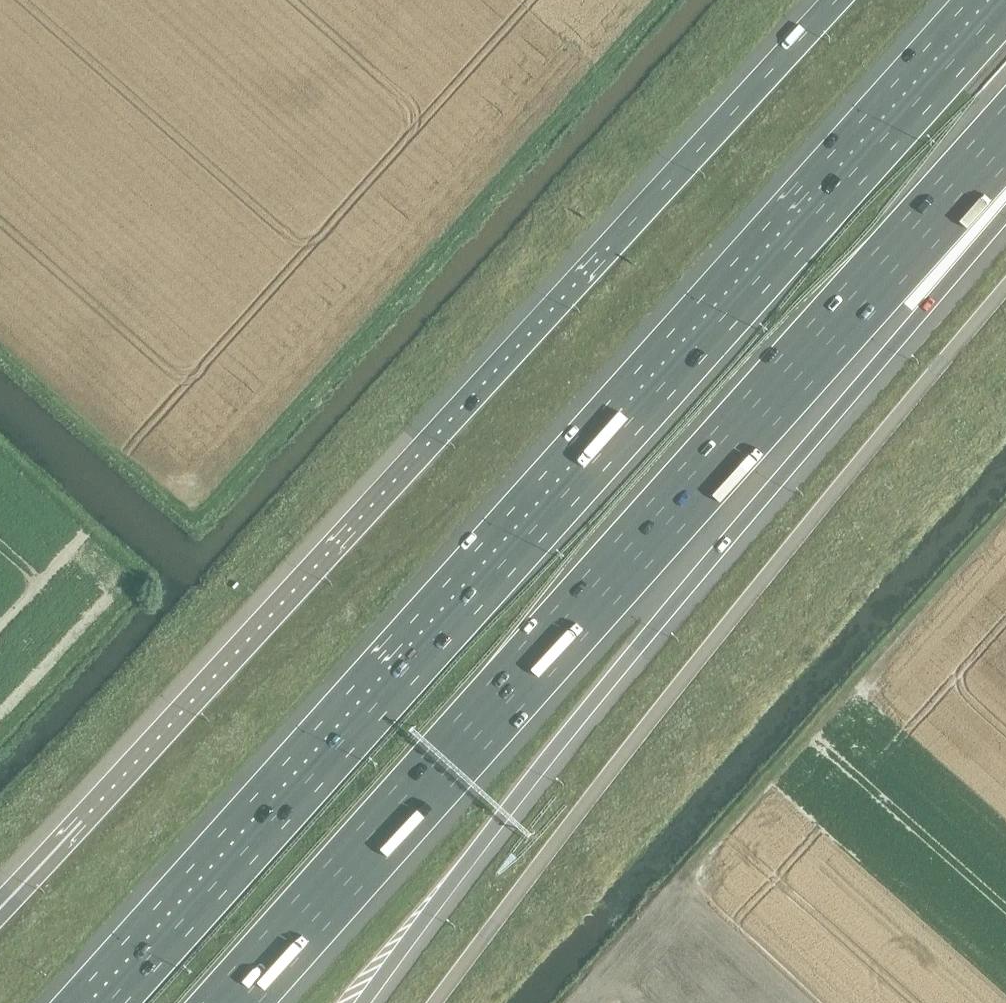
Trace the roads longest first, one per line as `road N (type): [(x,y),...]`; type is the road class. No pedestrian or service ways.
road 1 (motorway): [(1000,0),(94,1002)]
road 2 (motorway): [(838,0),(0,907)]
road 3 (motorway): [(230,1002),(1005,134)]
road 4 (motorway): [(362,1002),(542,770),(919,318),(1005,200)]

